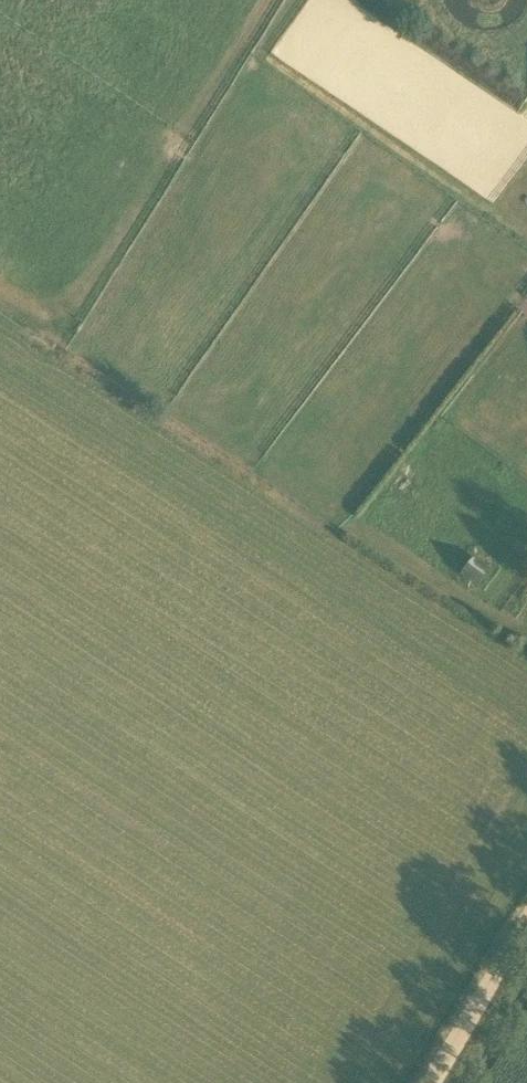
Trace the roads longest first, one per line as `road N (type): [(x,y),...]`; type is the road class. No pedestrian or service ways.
road 1 (track): [(526,929),(433,1082)]

